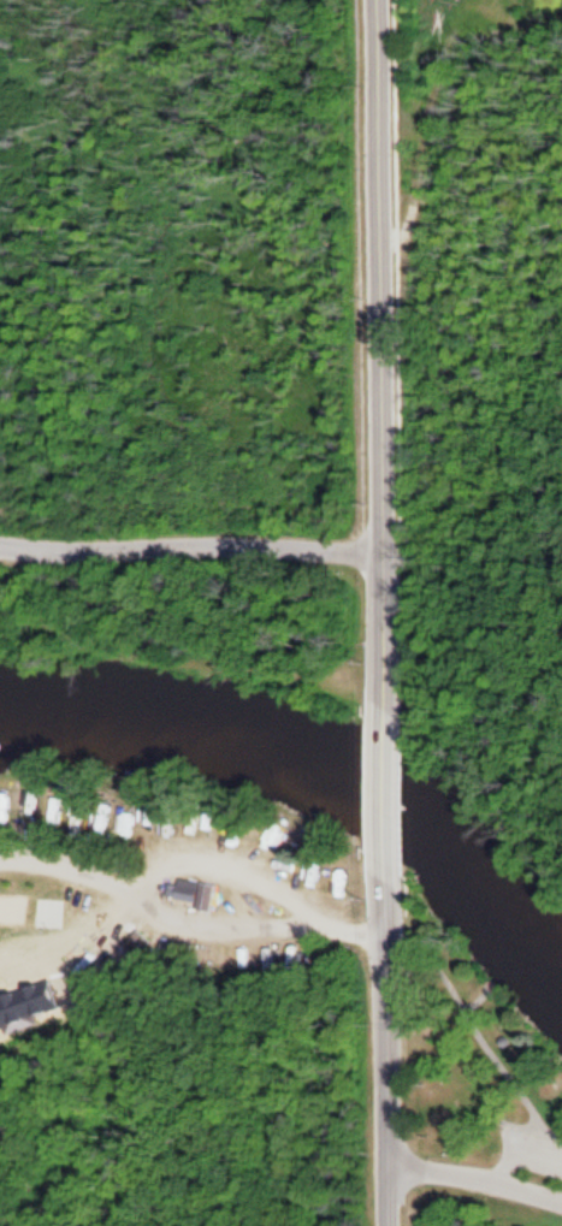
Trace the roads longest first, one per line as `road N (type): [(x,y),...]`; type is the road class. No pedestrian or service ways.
road 1 (tertiary): [(384,705),(378,0)]
road 2 (tertiary): [(386,1225),(388,871)]
road 3 (tertiary): [(388,871),(384,705)]

